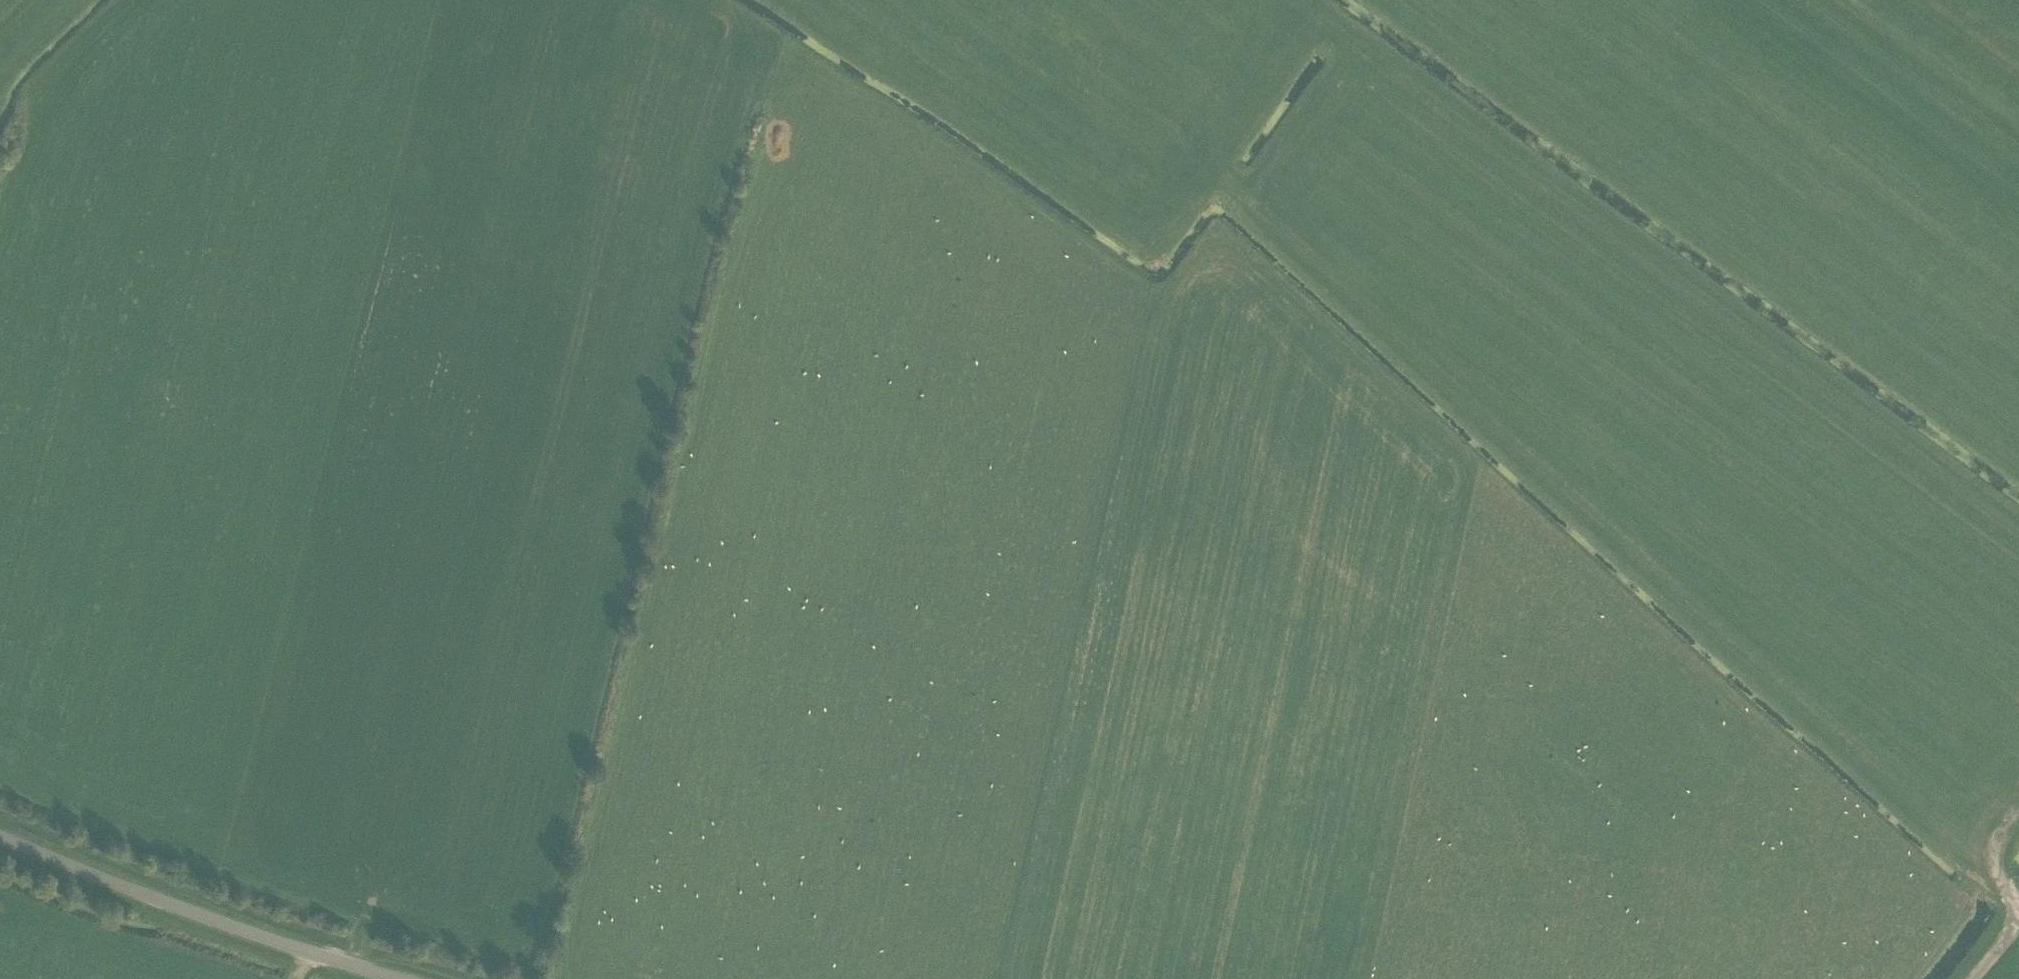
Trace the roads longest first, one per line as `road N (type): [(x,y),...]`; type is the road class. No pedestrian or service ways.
road 1 (unclassified): [(0,837),(232,928),(397,978)]

